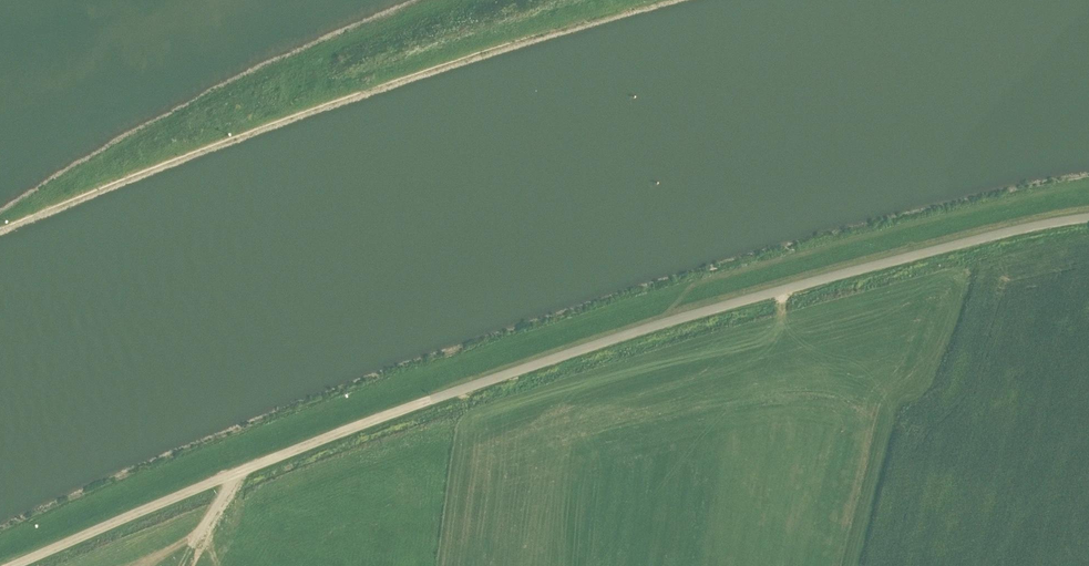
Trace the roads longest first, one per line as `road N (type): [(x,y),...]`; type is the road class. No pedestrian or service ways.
road 1 (unclassified): [(1088,218),(787,289),(552,359),(326,438),(12,565)]

